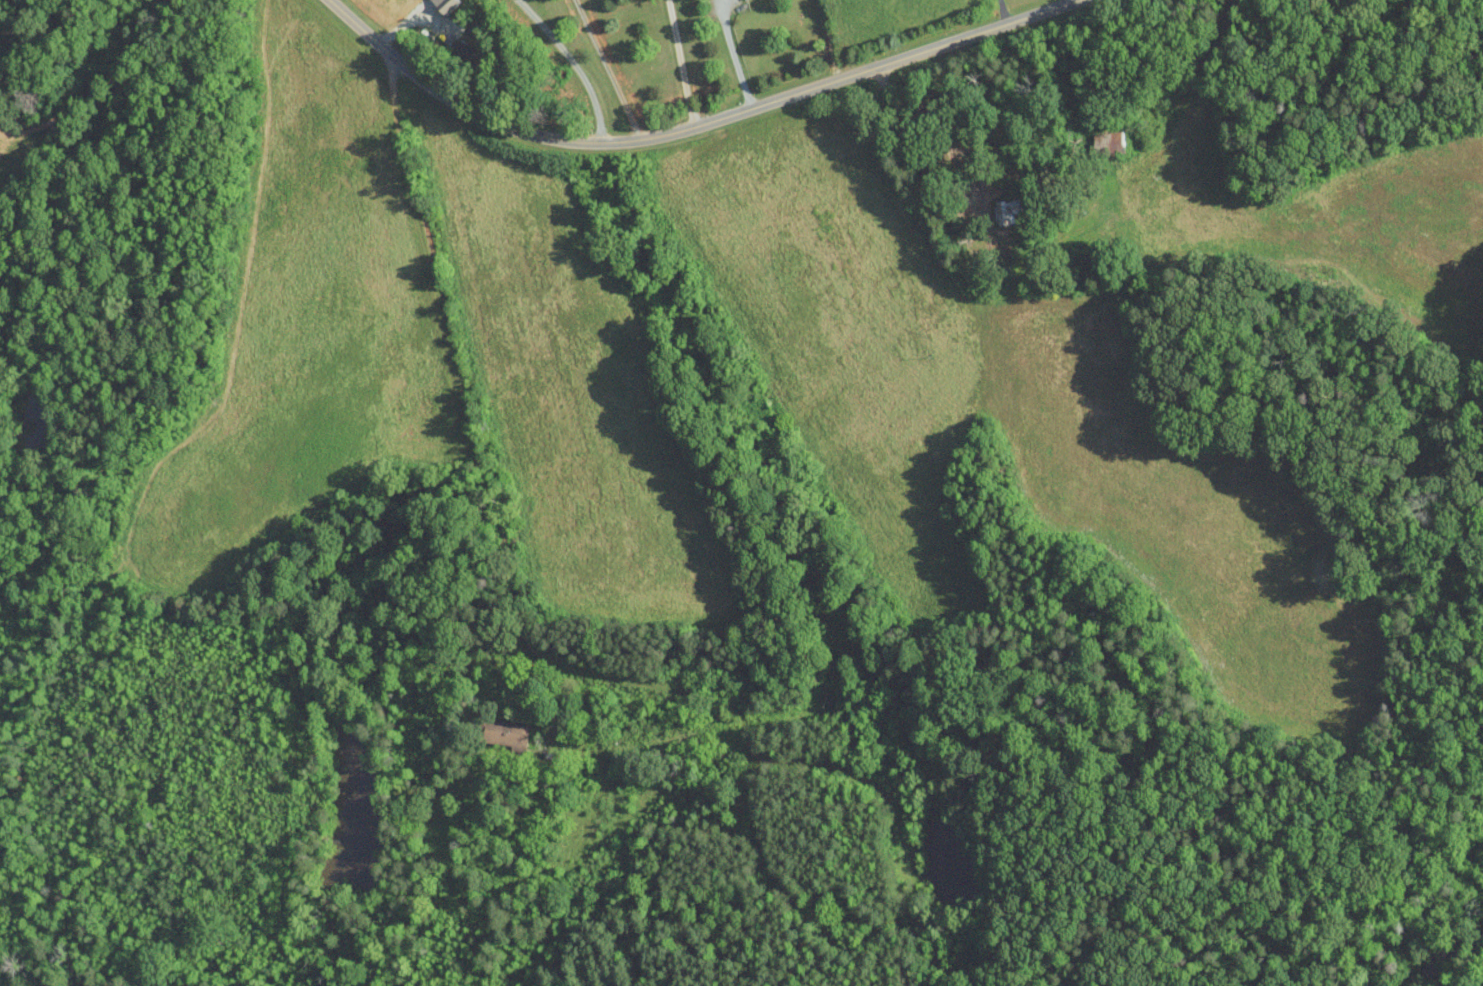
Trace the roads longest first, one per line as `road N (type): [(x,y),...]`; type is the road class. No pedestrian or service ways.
road 1 (residential): [(330,0),(449,99),(540,137),(600,143),(673,134),(1082,0)]

